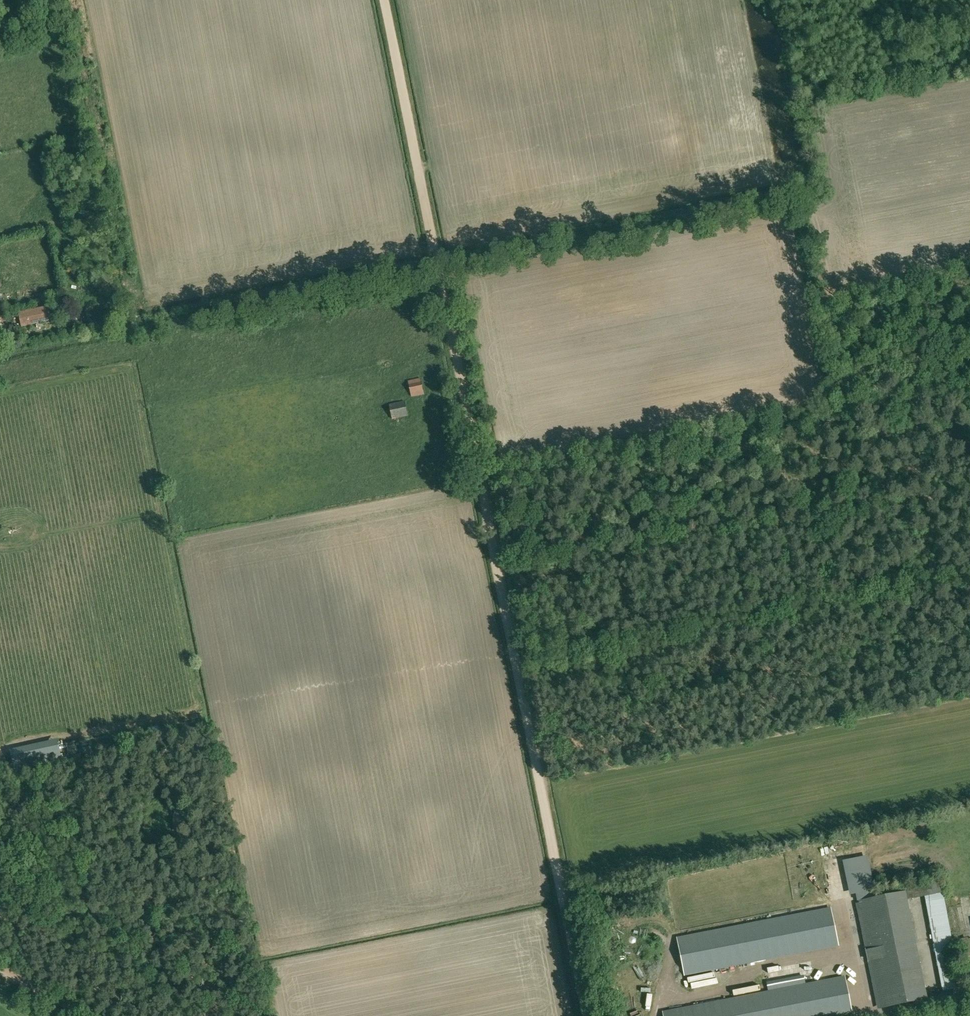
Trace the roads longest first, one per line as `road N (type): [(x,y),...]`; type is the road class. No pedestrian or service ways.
road 1 (track): [(591,1015),(387,0)]

